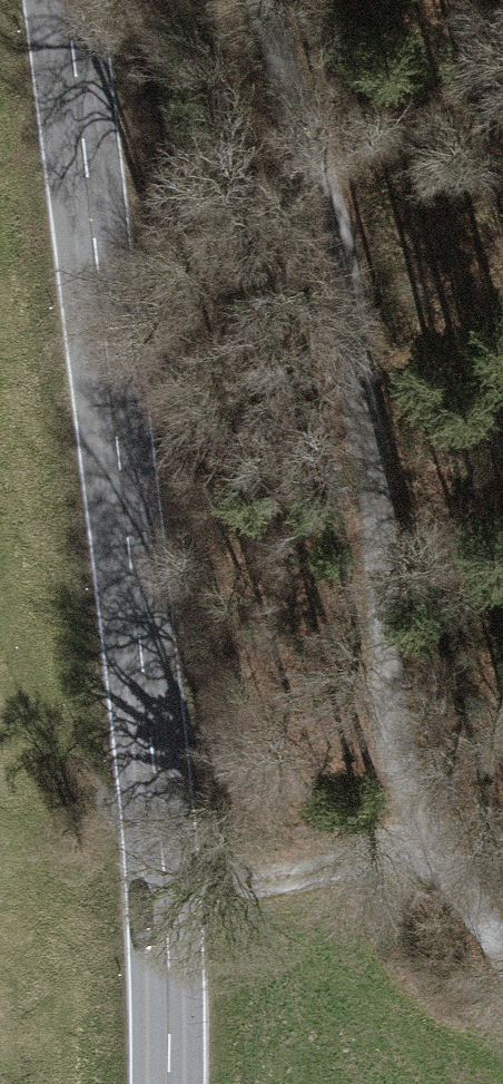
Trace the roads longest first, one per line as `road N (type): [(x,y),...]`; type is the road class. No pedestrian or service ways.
road 1 (secondary): [(73,0),(110,247),(157,714),(175,921),(177,1083)]
road 2 (track): [(265,0),(331,210),(424,844),(502,966)]
road 3 (track): [(424,844),(173,895)]

